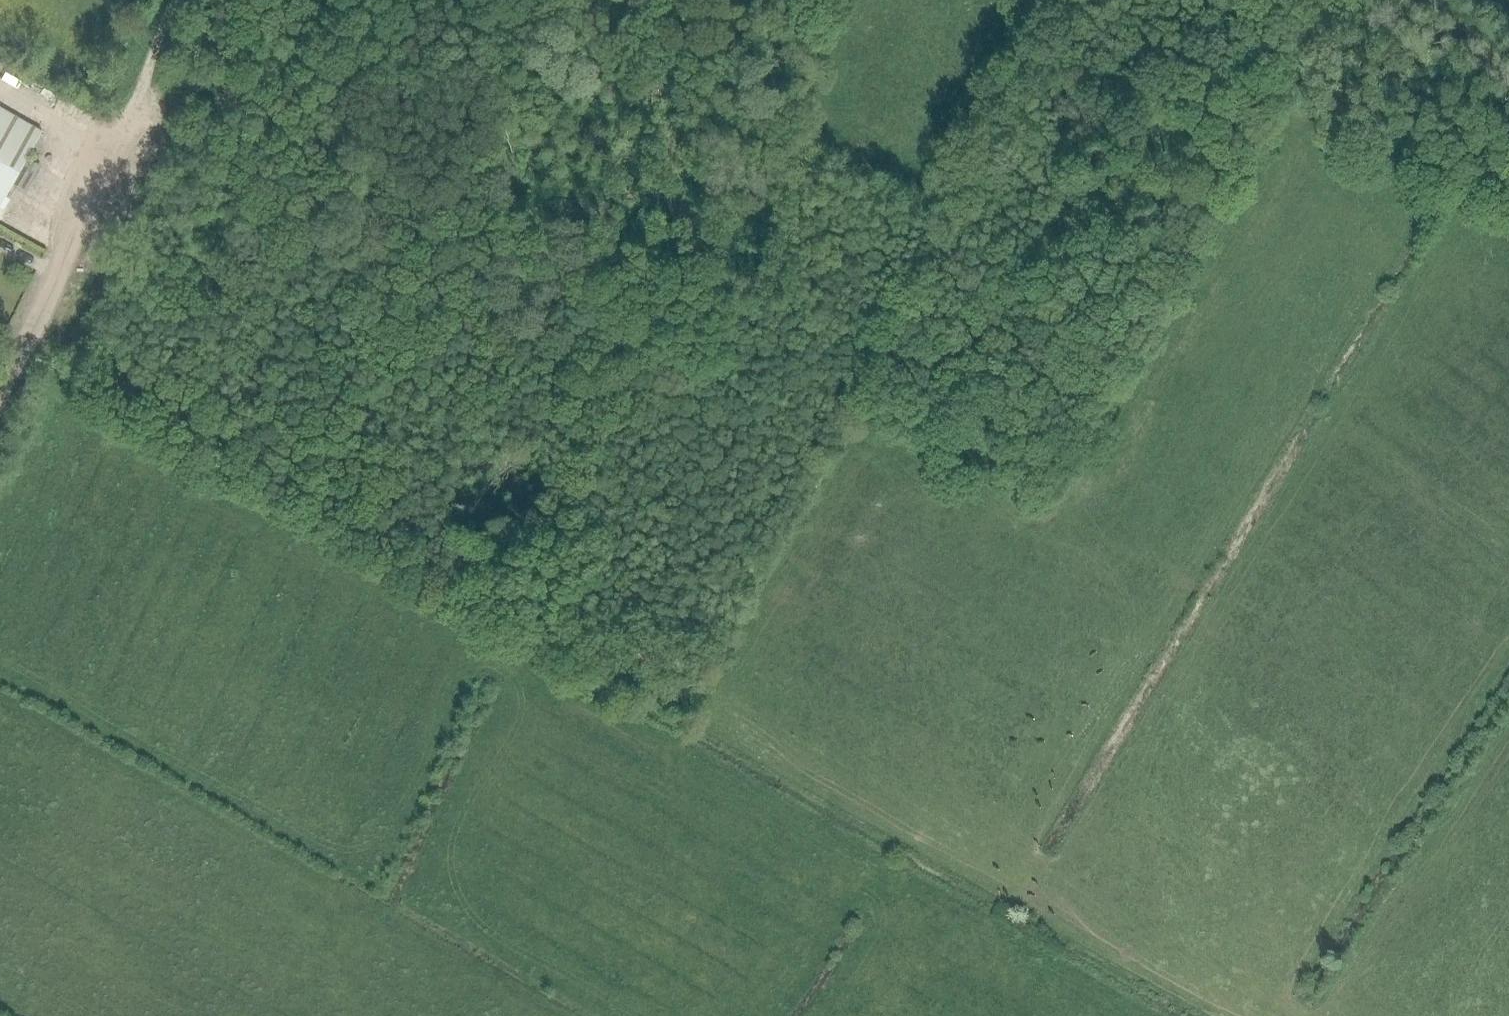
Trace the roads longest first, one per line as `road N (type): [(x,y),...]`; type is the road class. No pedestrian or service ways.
road 1 (track): [(0,396),(177,0)]

